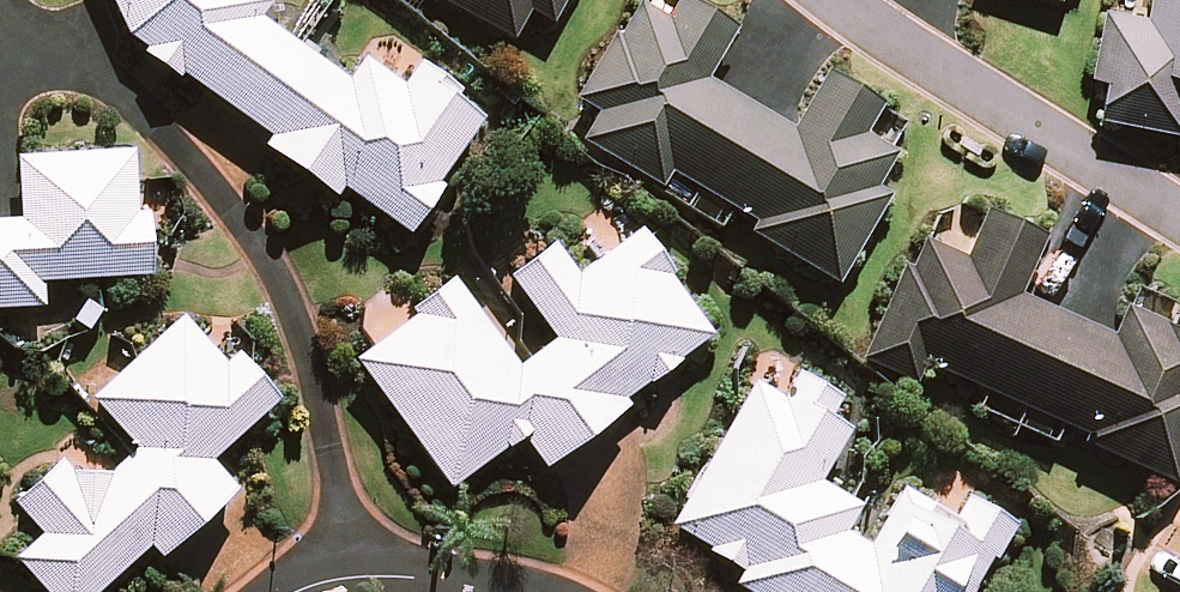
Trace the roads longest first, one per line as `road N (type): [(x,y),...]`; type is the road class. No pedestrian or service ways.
road 1 (residential): [(153,119),(252,238),(301,334),(347,581)]
road 2 (unclassified): [(1179,215),(843,0)]
road 3 (residential): [(347,581),(420,576),(502,591)]

